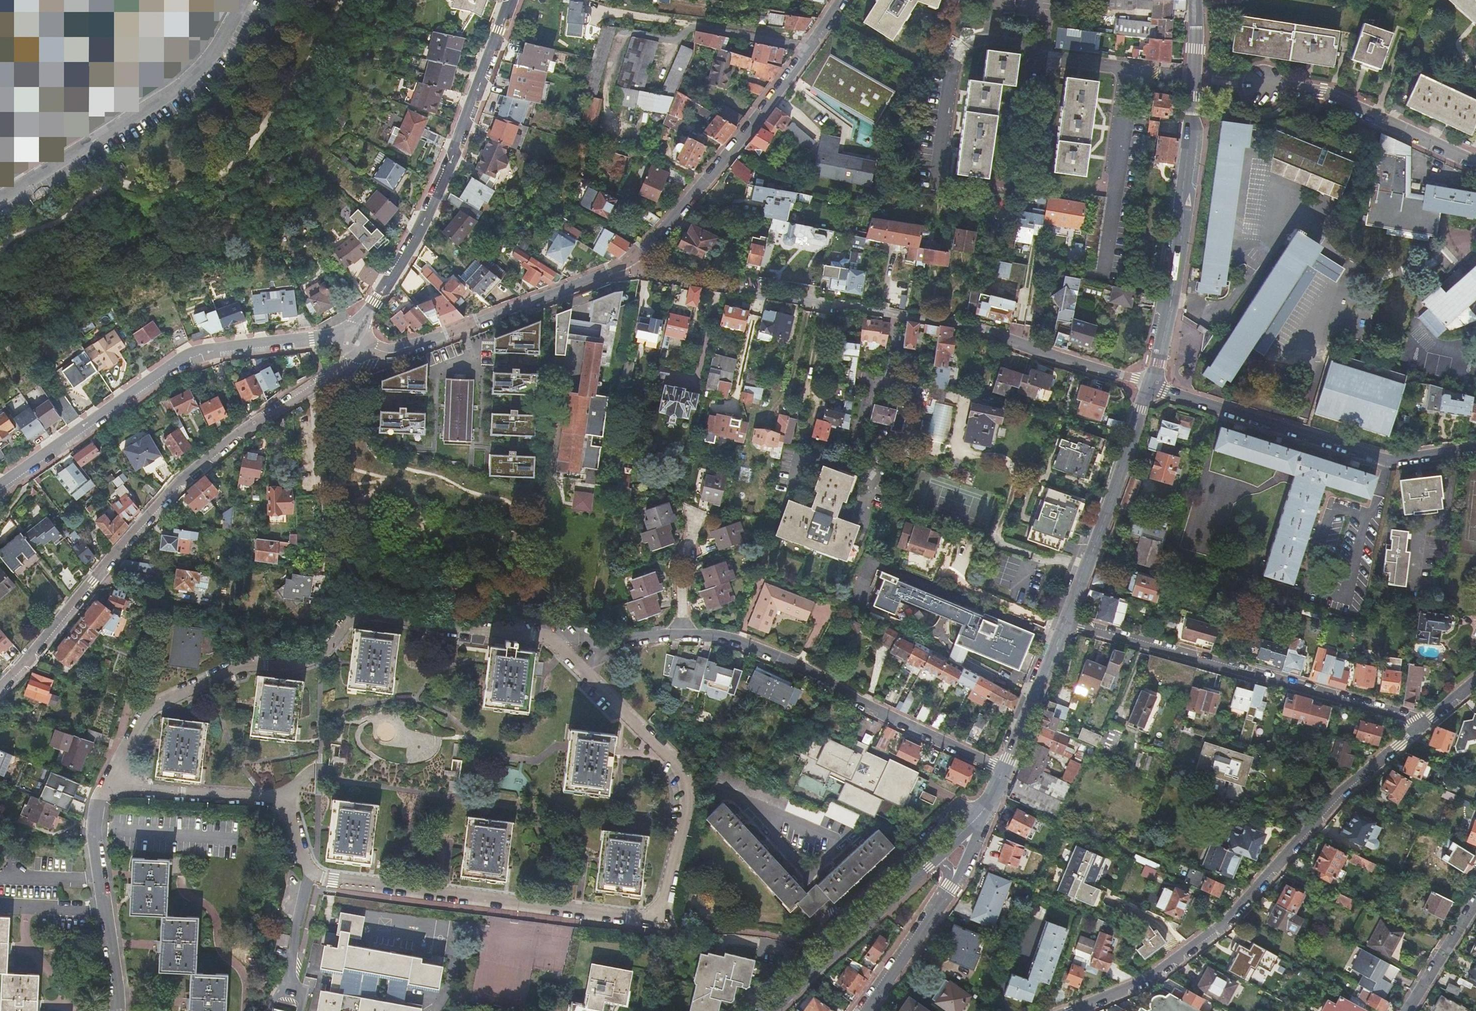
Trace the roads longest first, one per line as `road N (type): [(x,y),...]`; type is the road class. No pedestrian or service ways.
road 1 (residential): [(115,776),(132,786),(285,800),(310,875),(633,916),(655,912),(686,812),(684,780),(560,647),(538,636)]
road 2 (residential): [(1153,386),(987,333),(624,269)]
road 3 (residential): [(538,636),(346,617),(312,654),(186,687),(138,719),(115,776)]
road 4 (tertiary): [(1067,1010),(1195,947),(1417,728)]
road 5 (residential): [(0,690),(151,512),(312,384)]
road 6 (residential): [(357,343),(311,338),(186,360),(0,486)]
road 7 (residential): [(510,0),(416,240),(357,343)]
road 8 (residential): [(1068,623),(1417,728)]
road 9 (residential): [(674,635),(738,641),(1007,771)]
road 10 (residential): [(624,269),(723,158),(839,0)]
road 11 (residential): [(1475,451),(1390,463),(1153,386)]
road 12 (residential): [(0,198),(188,79),(243,0)]
road 13 (secondary): [(1153,386),(1190,163),(1195,79)]
road 14 (residential): [(357,343),(386,353),(425,343),(624,269)]
road 15 (secondary): [(1068,623),(1153,386)]
road 16 (residential): [(115,776),(92,828),(118,1010)]
road 17 (residential): [(1475,164),(1321,94),(1262,85)]
road 18 (secondary): [(765,1010),(933,865)]
road 19 (residential): [(1038,59),(1038,45),(972,41),(953,64),(941,162)]
road 20 (residential): [(1129,70),(1101,275)]
road 21 (unclassified): [(312,384),(325,572)]
road 22 (secondary): [(1007,771),(1068,623)]
road 23 (residential): [(674,635),(538,636)]
road 24 (residential): [(1475,906),(1405,1010)]
road 25 (residential): [(856,1010),(930,910)]

